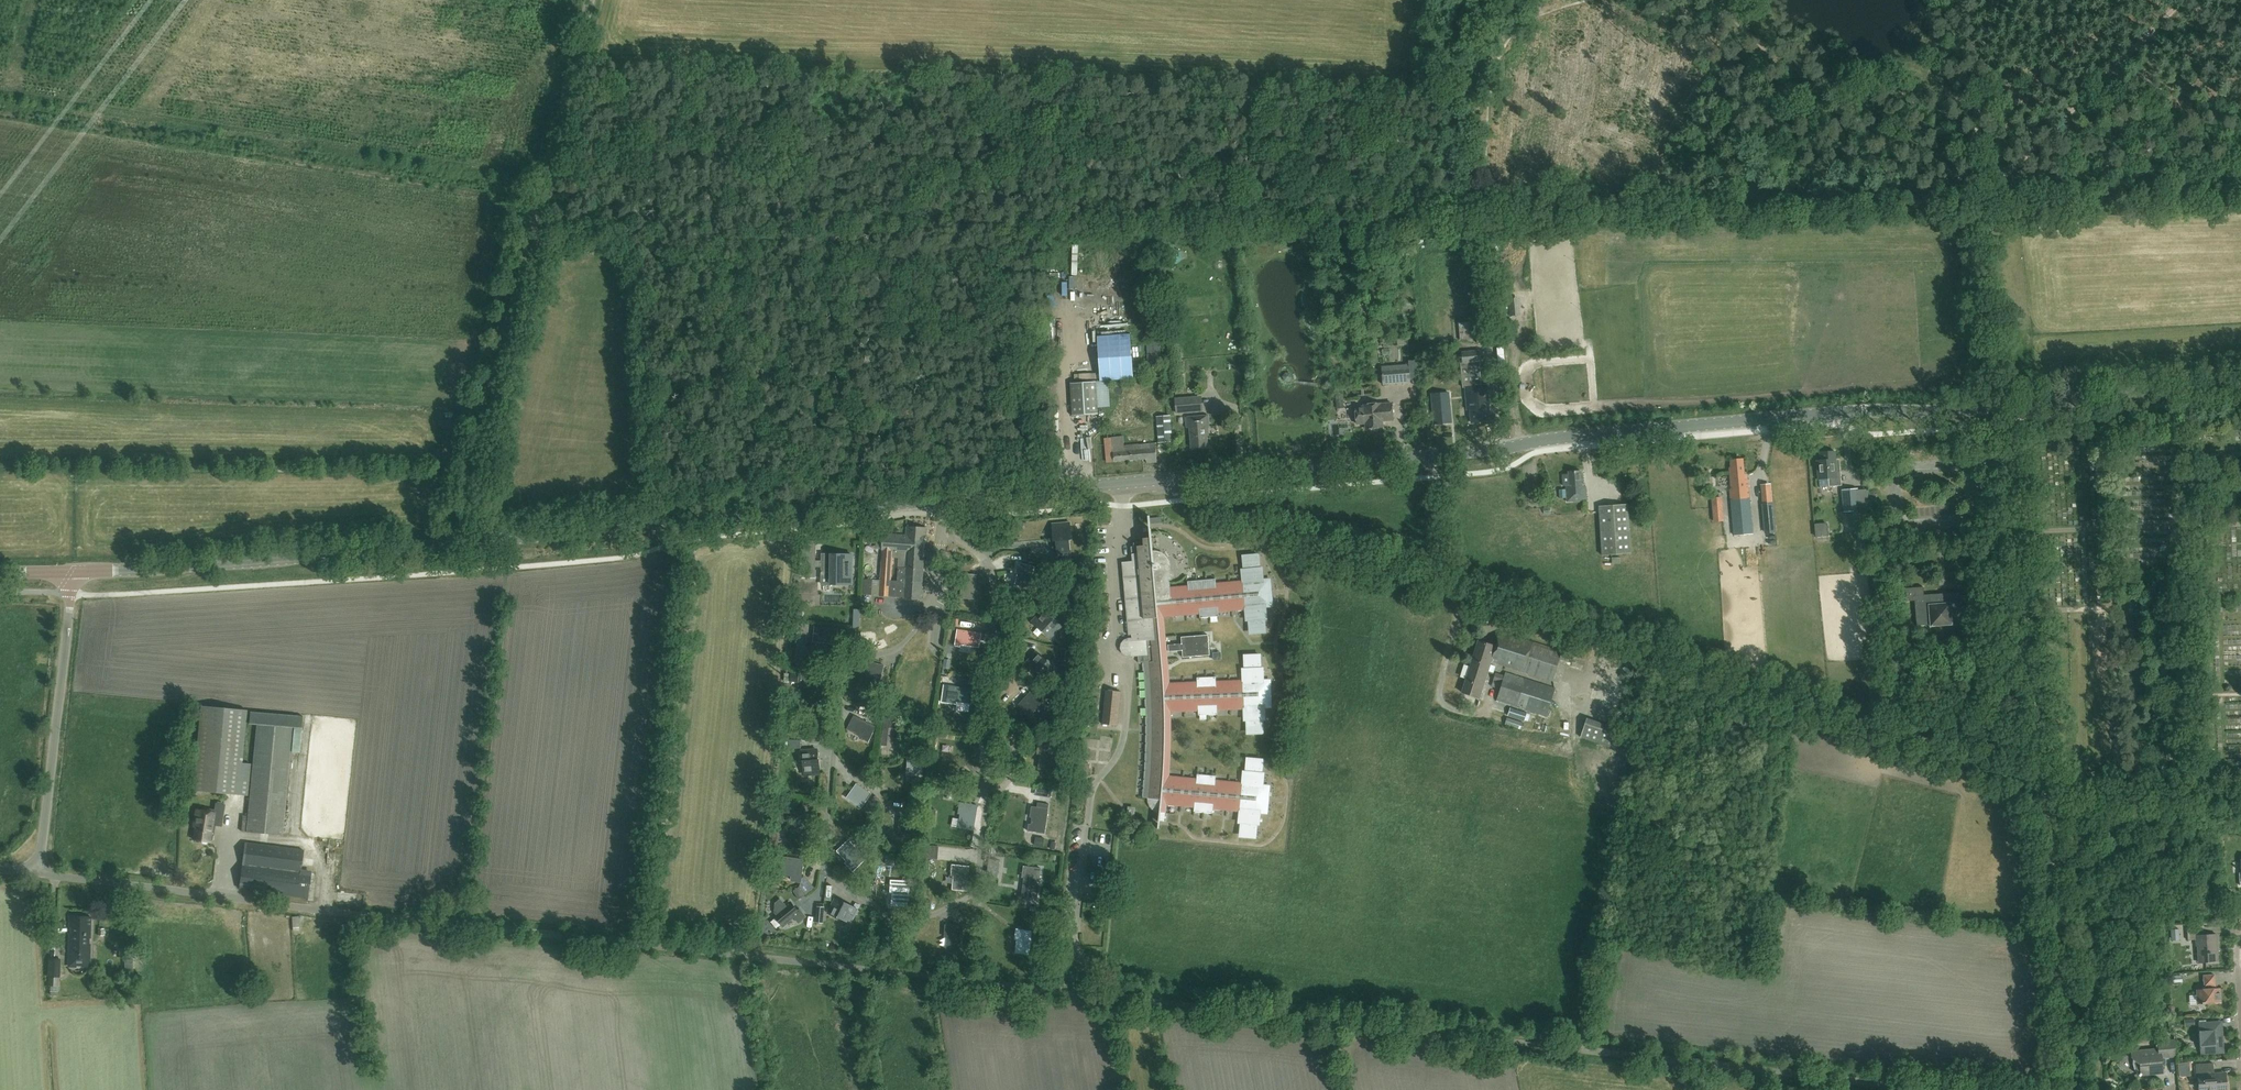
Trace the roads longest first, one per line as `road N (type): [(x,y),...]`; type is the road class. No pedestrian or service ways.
road 1 (secondary): [(456,544),(1477,452),(1848,410),(2008,405)]
road 2 (unclassified): [(456,544),(591,0)]
road 3 (secondary): [(74,572),(456,544)]
road 4 (unclassified): [(0,869),(36,864),(42,849),(74,572)]
road 5 (unclassified): [(2013,458),(2044,782)]
road 6 (secondary): [(2008,405),(2240,385)]
road 7 (track): [(1991,407),(1974,218),(1980,201)]
road 8 (track): [(2043,137),(2187,0)]

